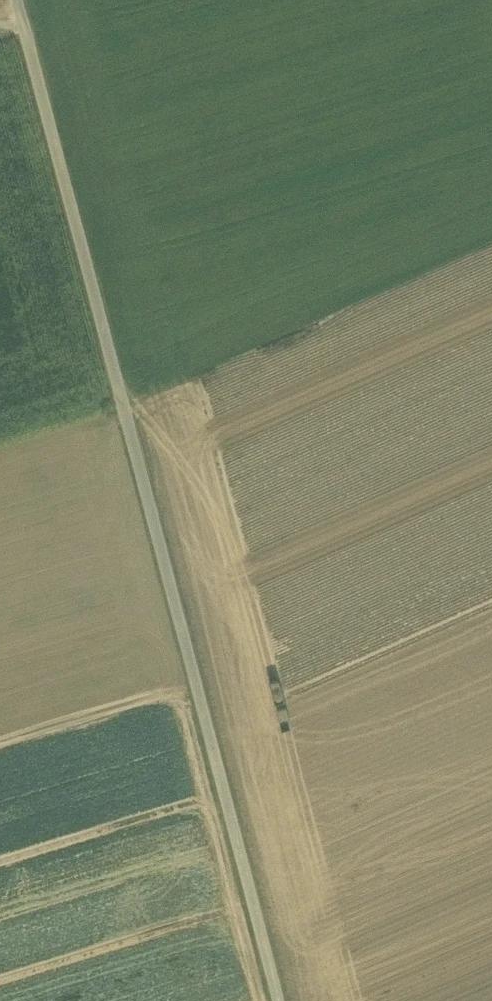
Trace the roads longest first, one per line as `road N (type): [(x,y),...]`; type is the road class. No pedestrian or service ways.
road 1 (unclassified): [(281,1000),(18,0)]

